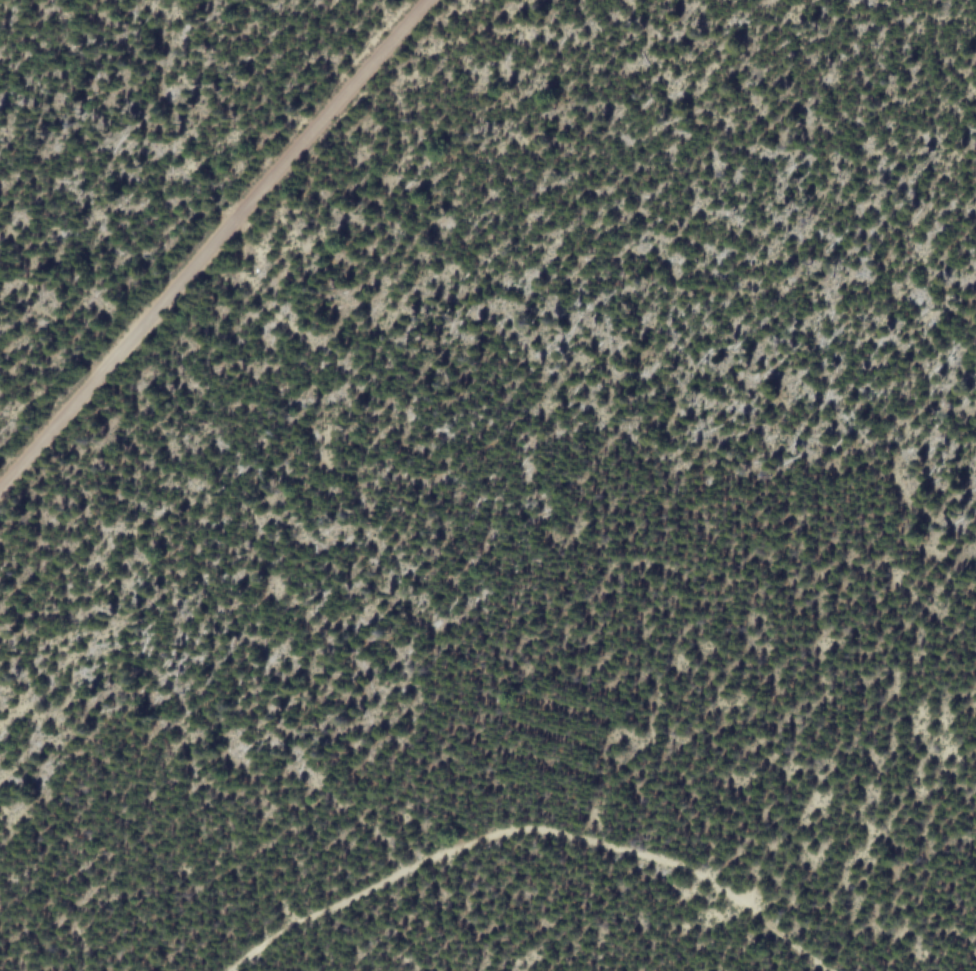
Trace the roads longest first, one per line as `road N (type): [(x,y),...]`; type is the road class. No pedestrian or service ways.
road 1 (track): [(824,970),(709,882),(668,862),(533,828),(477,841),(311,916),(231,970)]
road 2 (residential): [(425,0),(0,487)]

